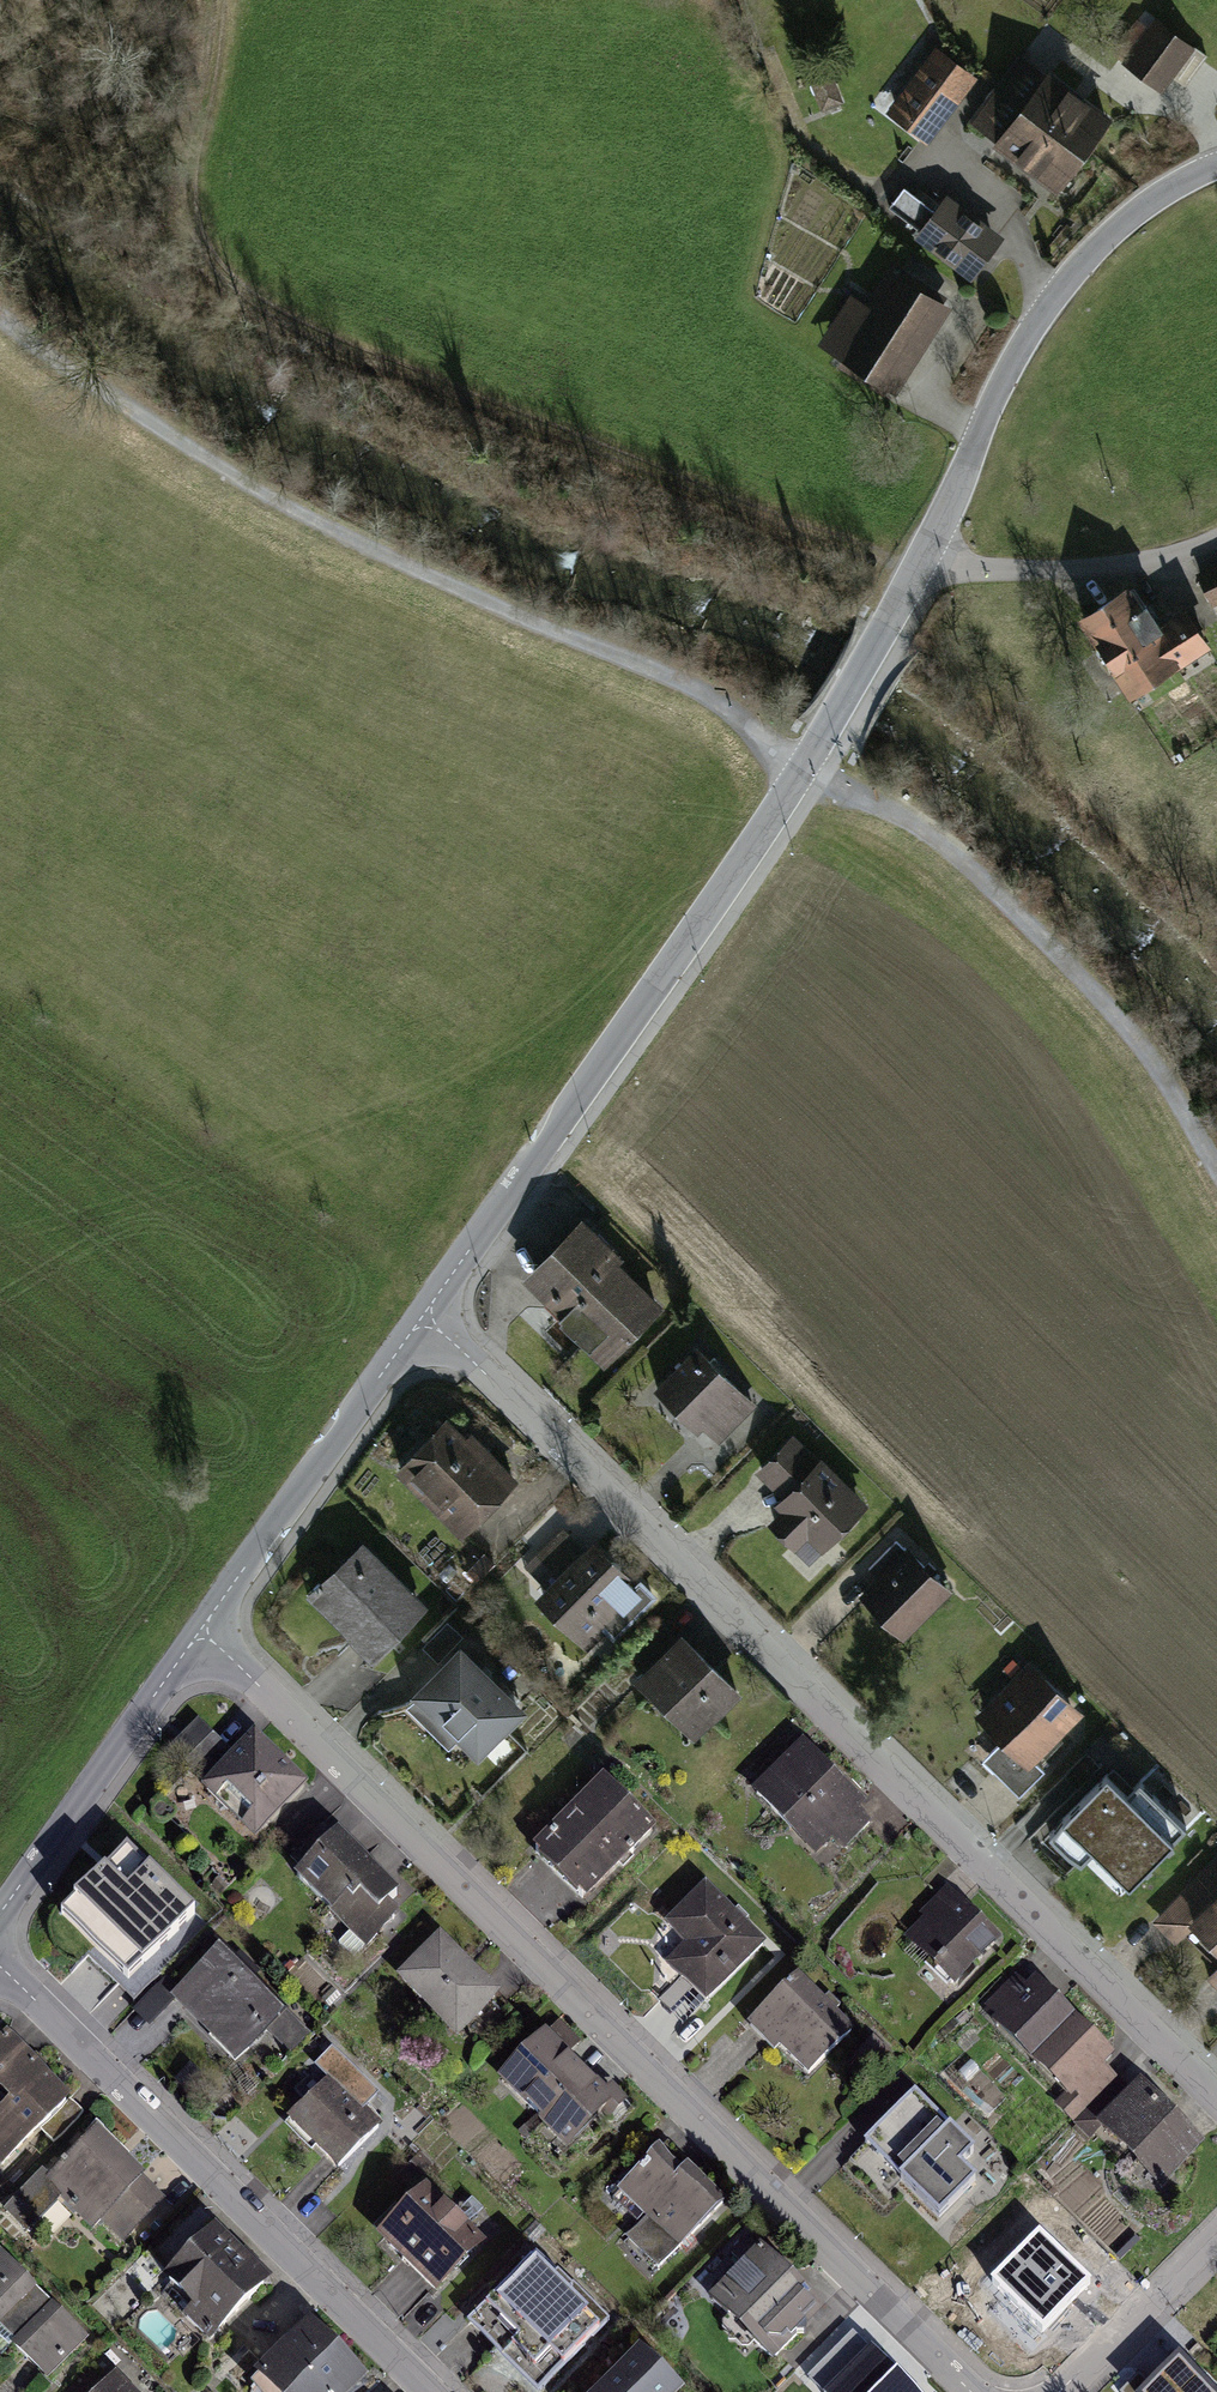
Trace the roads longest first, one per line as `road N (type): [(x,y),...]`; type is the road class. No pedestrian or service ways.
road 1 (residential): [(423,1315),(825,734),(915,574),(994,393),(1048,307),(1107,240),(1174,185),(1216,164)]
road 2 (residential): [(423,1315),(1216,2102)]
road 3 (residential): [(201,1632),(971,2391)]
road 4 (track): [(915,574),(871,550),(420,372),(249,271),(202,229),(206,0)]
road 5 (track): [(825,776),(694,688),(493,605),(191,448),(0,298)]
road 6 (residential): [(0,1966),(424,2391)]
road 7 (track): [(1216,1173),(1152,1068),(1073,972),(921,823),(825,776)]
road 8 (residential): [(201,1632),(423,1315)]
road 9 (residential): [(0,1914),(201,1632)]
road 10 (residential): [(1216,2234),(1060,2391)]

